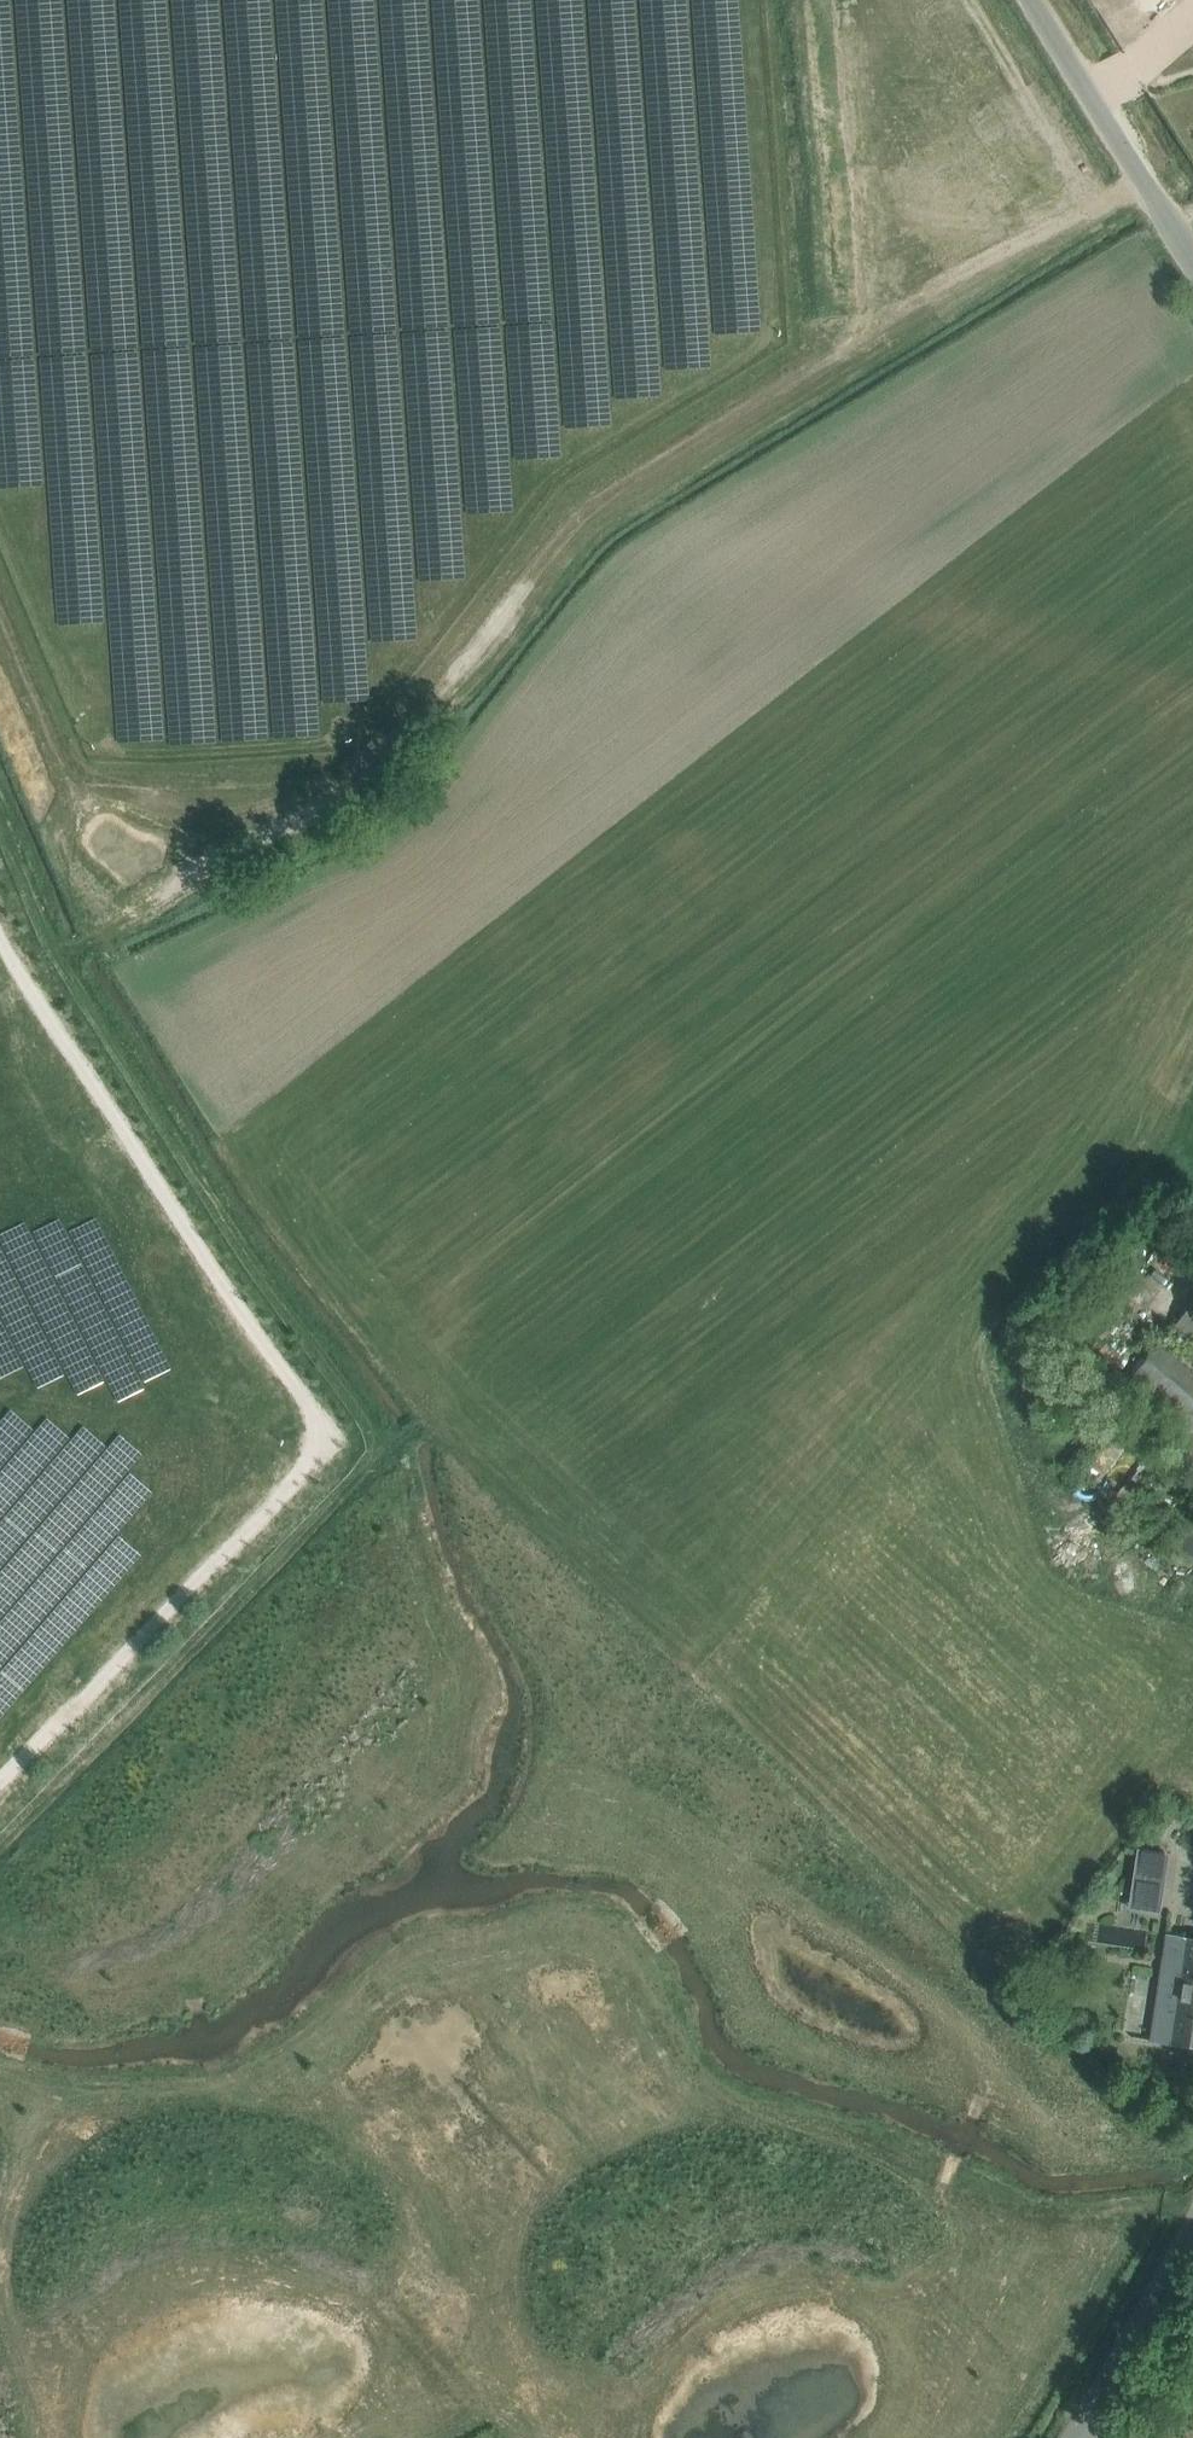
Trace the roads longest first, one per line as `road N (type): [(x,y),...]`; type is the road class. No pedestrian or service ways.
road 1 (unclassified): [(1192,262),(1031,0)]
road 2 (tertiary): [(1077,2437),(1192,2235)]

